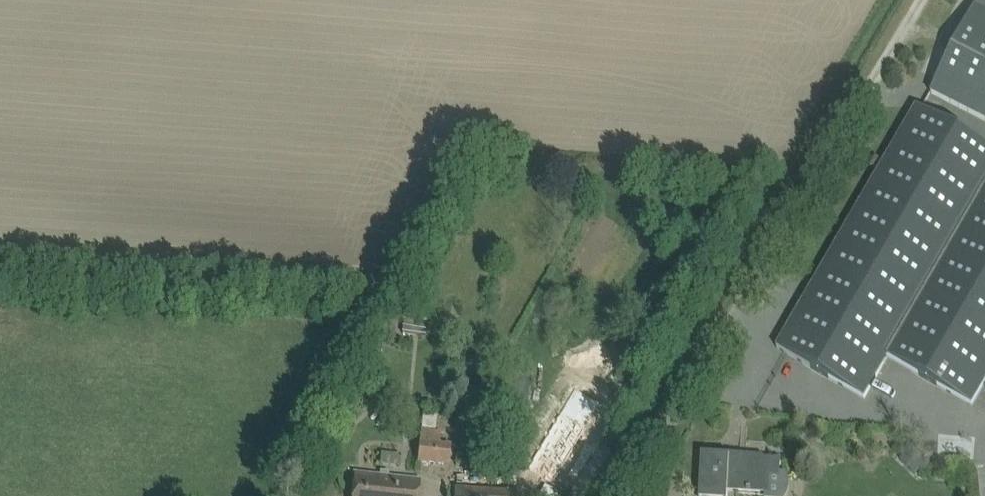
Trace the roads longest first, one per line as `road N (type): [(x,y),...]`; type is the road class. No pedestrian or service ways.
road 1 (unclassified): [(630,495),(793,216)]

